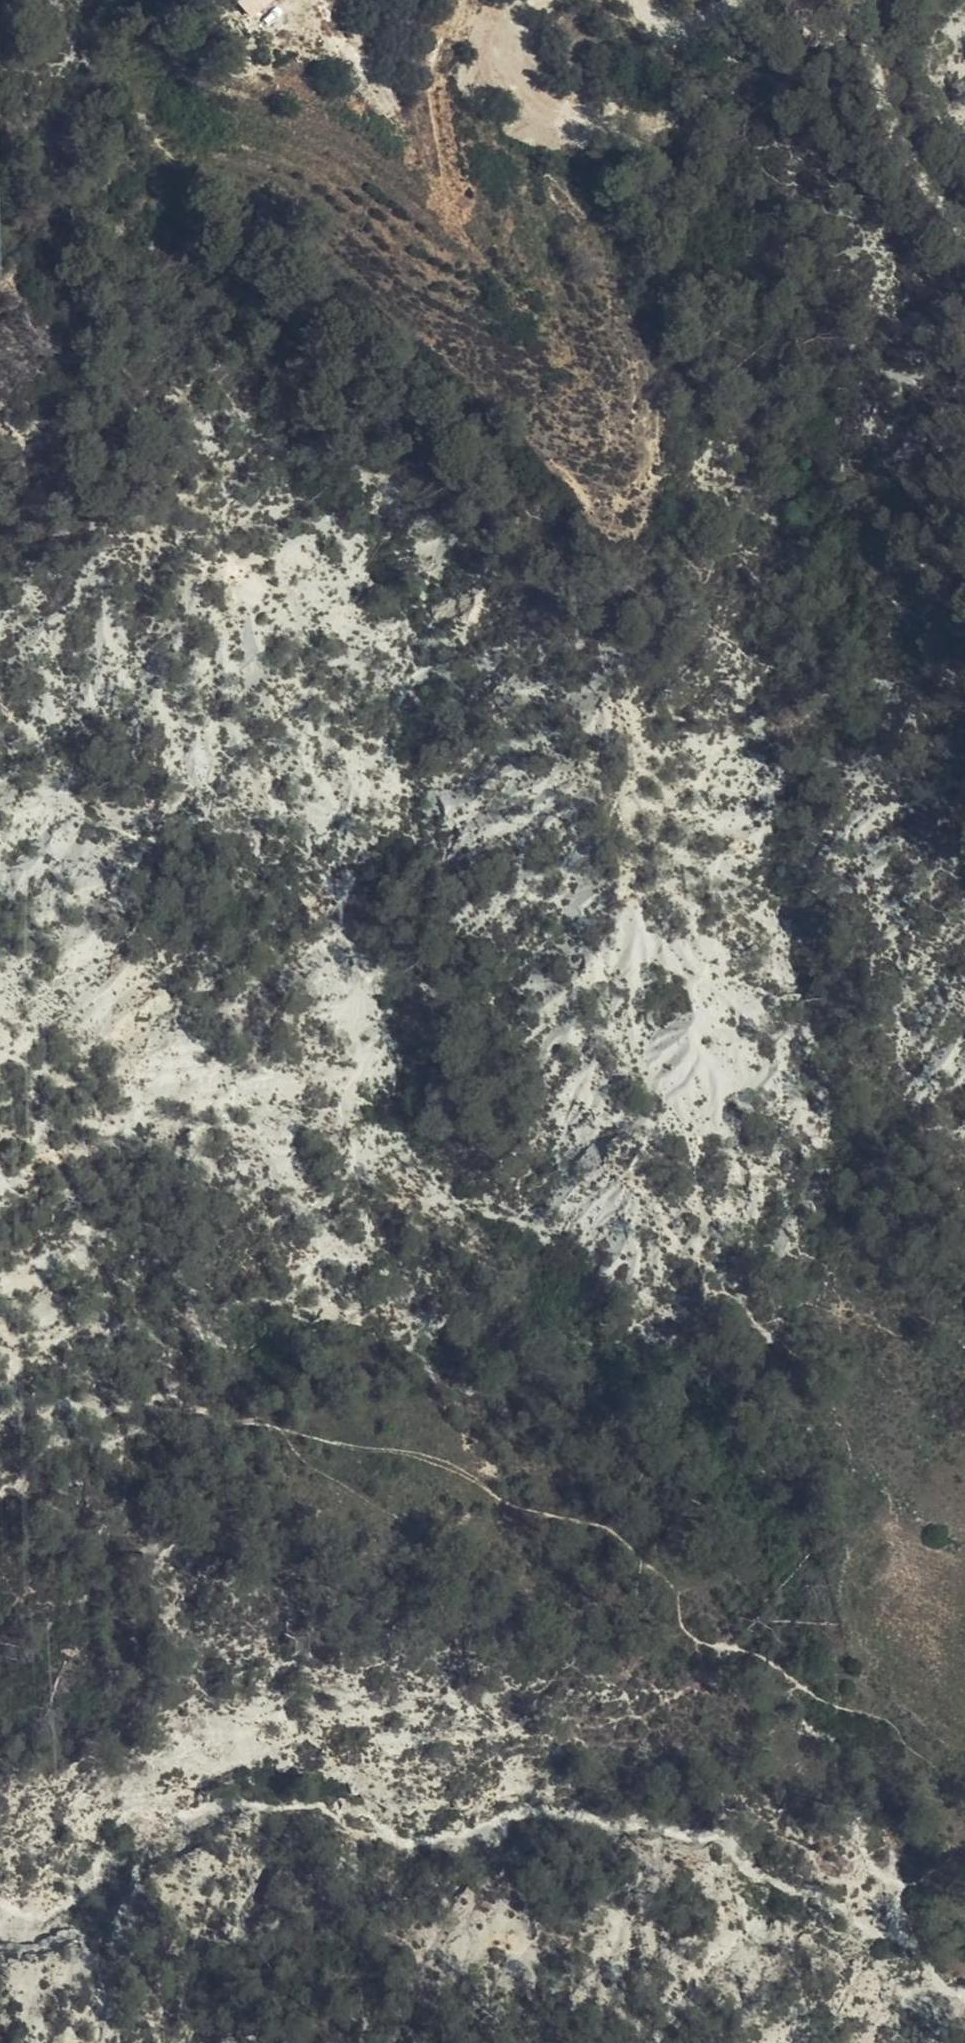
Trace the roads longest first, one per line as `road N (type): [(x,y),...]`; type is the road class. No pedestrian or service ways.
road 1 (unclassified): [(964,230),(920,181),(849,0)]

